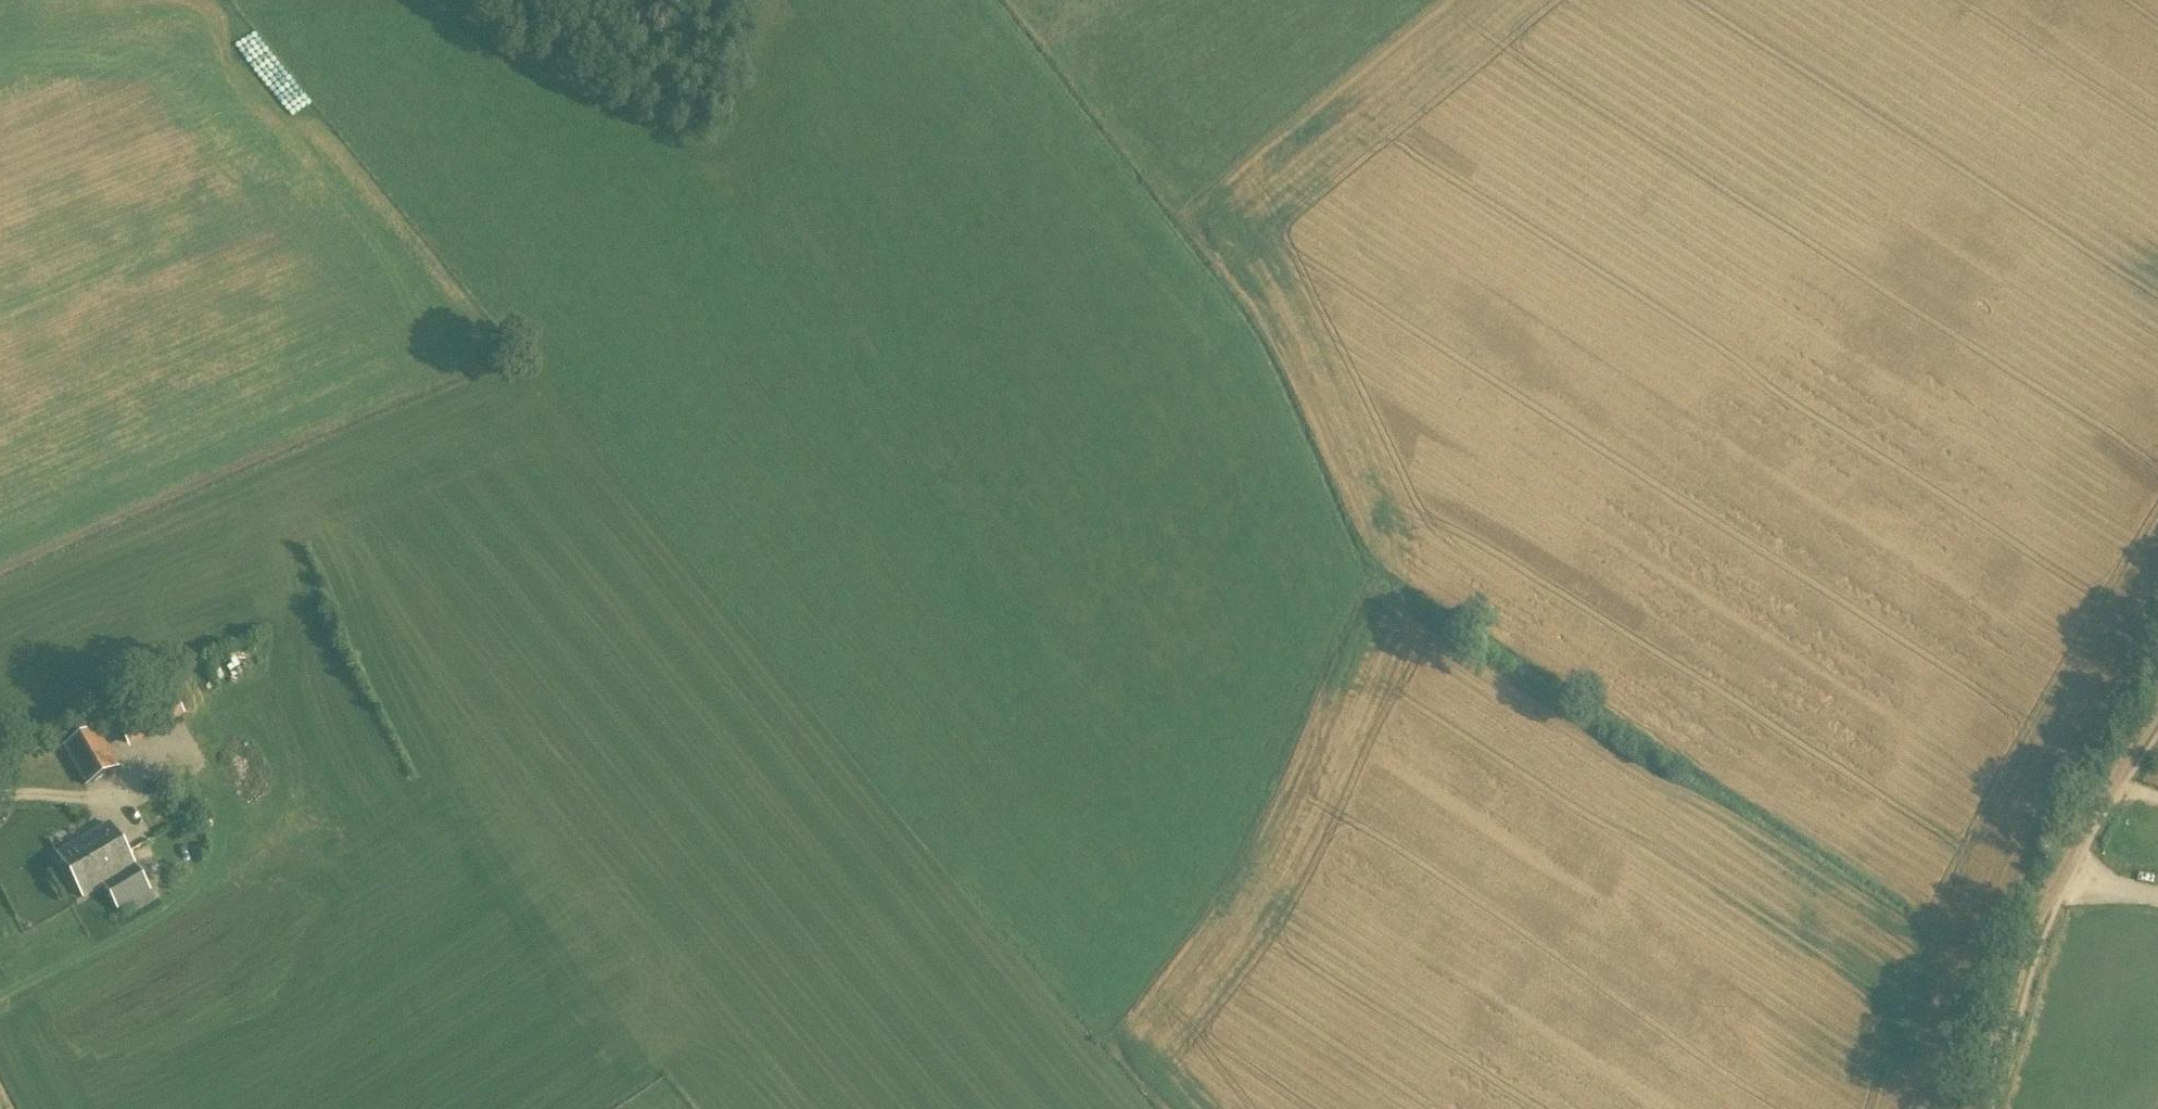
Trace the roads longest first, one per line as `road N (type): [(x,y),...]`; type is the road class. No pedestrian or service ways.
road 1 (track): [(2157,696),(2049,885),(1976,1108)]

